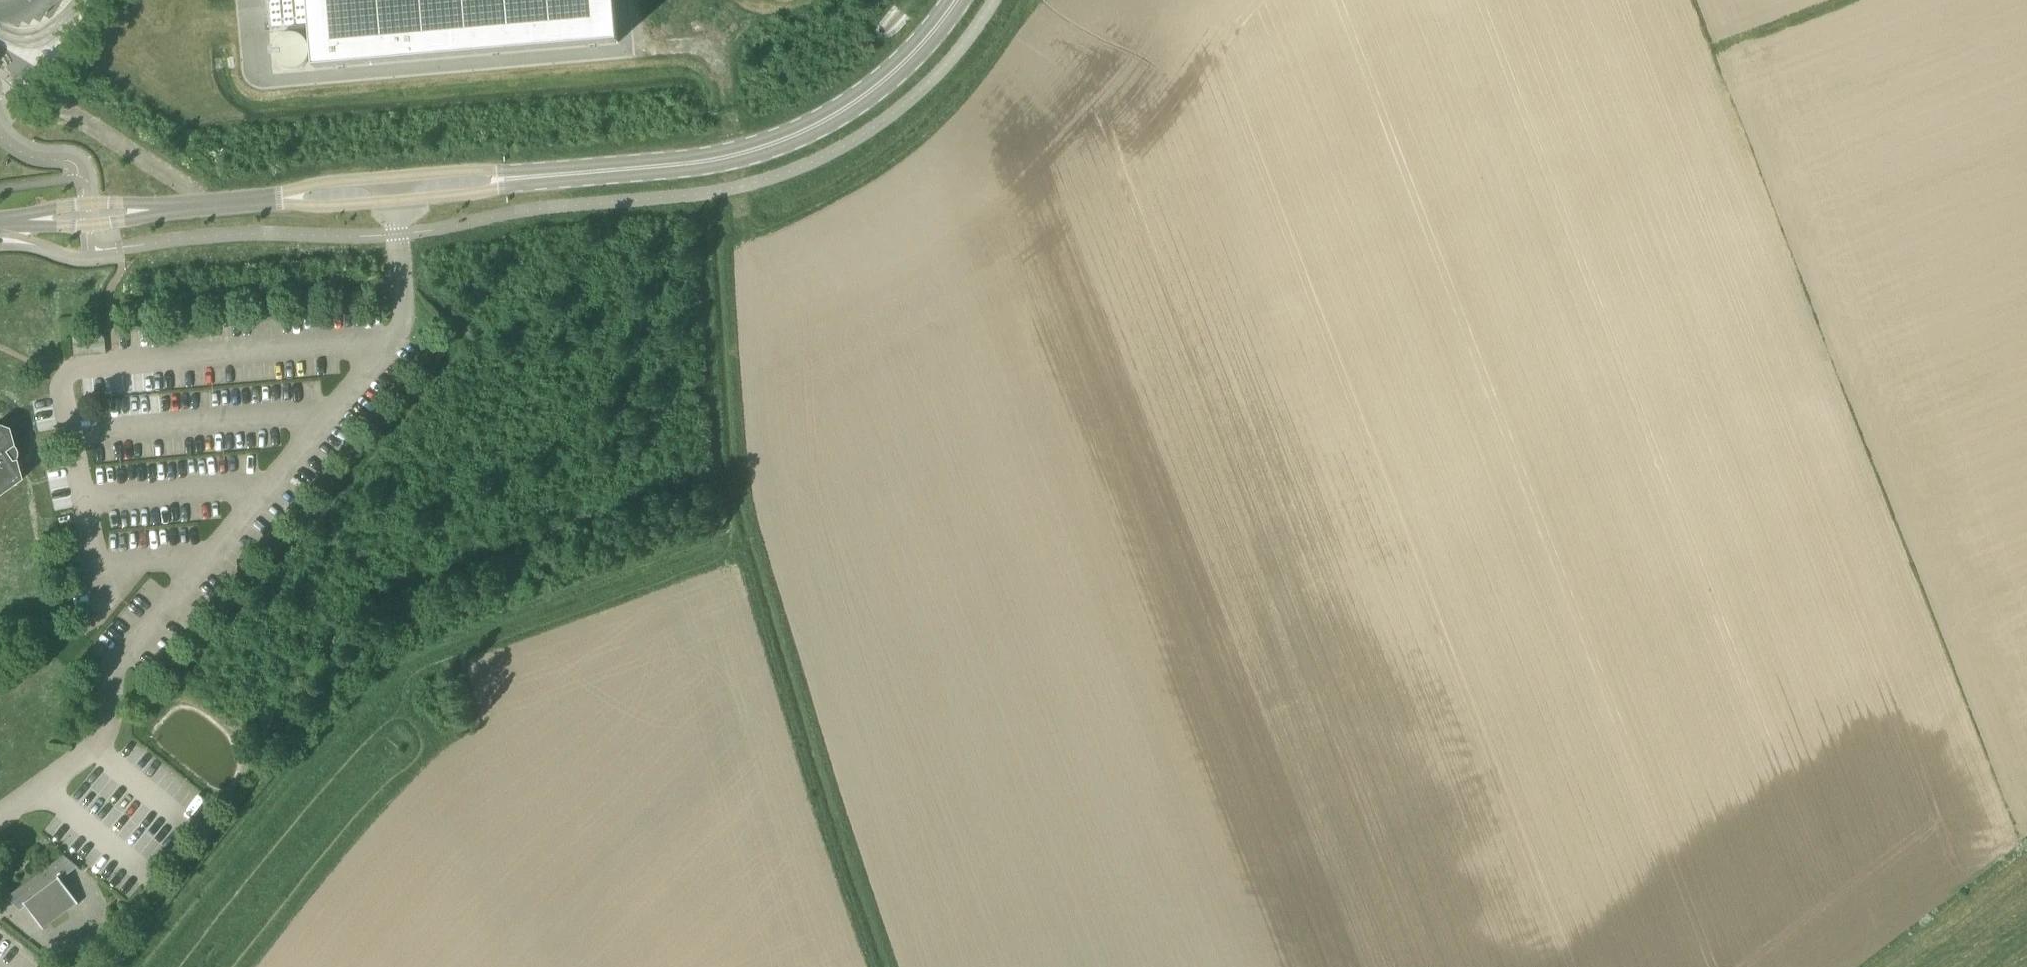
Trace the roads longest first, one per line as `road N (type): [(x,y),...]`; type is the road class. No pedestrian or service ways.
road 1 (tertiary): [(958,0),(903,64),(773,145),(680,165),(505,180)]
road 2 (tertiary): [(0,226),(280,199)]
road 3 (tertiary): [(280,199),(331,207),(477,193),(505,180)]
road 4 (tertiary): [(505,180),(474,171),(394,177),(280,199)]

